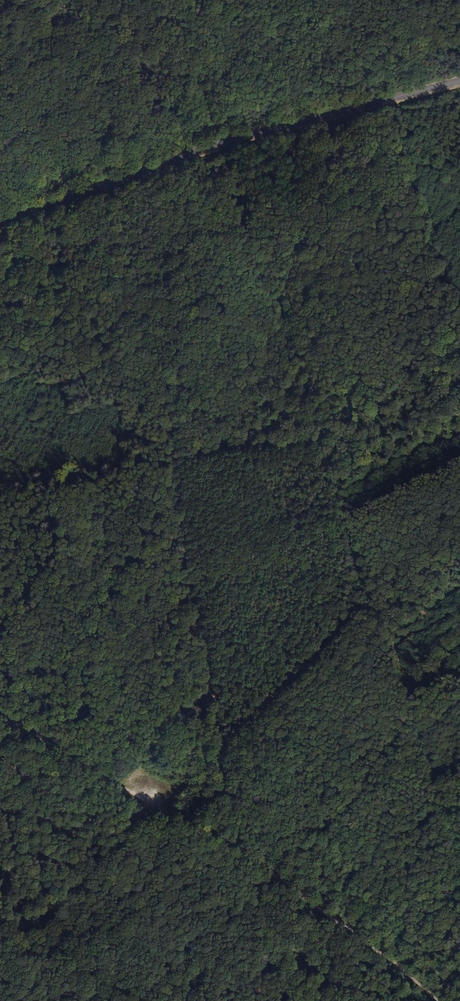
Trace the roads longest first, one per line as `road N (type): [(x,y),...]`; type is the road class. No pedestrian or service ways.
road 1 (track): [(0,712),(441,1000)]
road 2 (secondary): [(459,84),(219,146),(0,224)]
road 3 (track): [(166,454),(242,866)]
road 4 (track): [(166,454),(121,182)]
road 5 (track): [(375,590),(219,749)]
road 6 (track): [(171,0),(219,146)]

